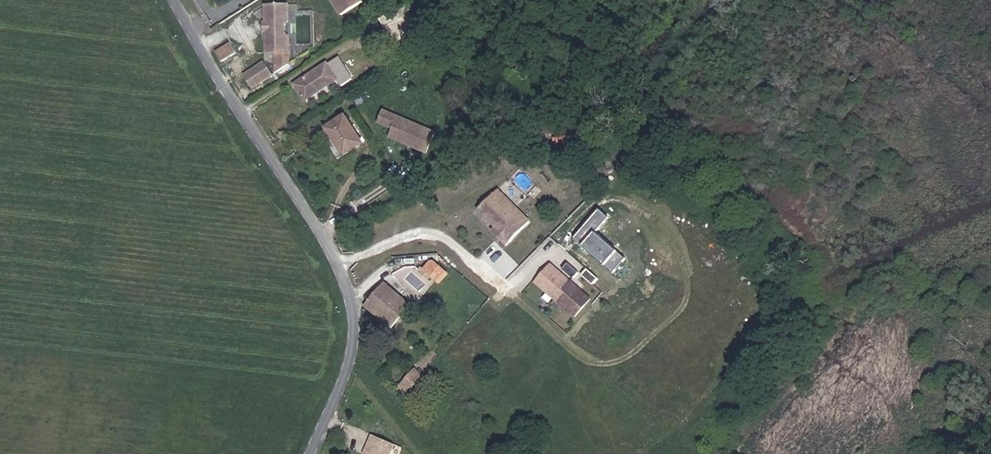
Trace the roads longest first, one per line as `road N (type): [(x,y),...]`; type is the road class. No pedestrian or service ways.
road 1 (residential): [(173,0),(317,229),(351,301),(348,364),(309,453)]

